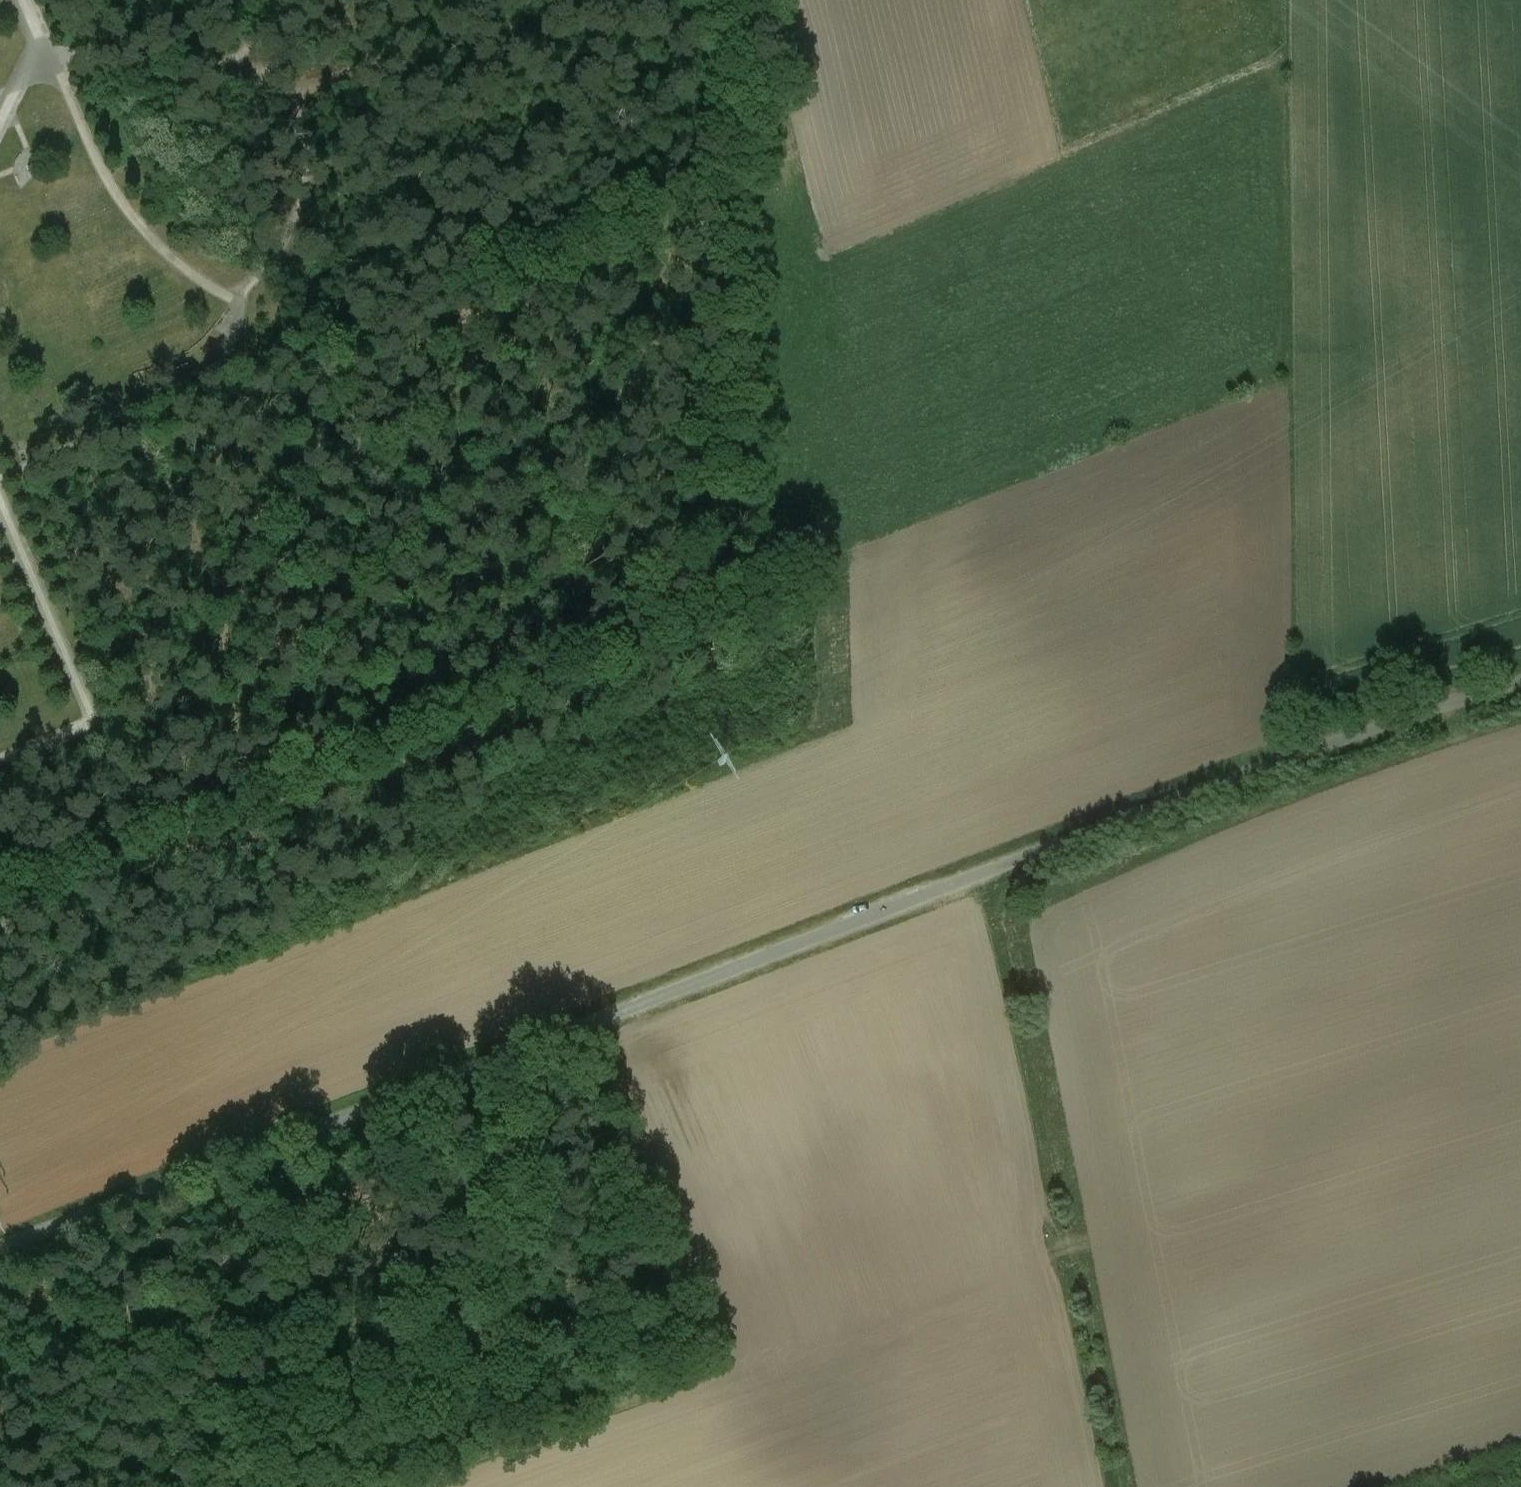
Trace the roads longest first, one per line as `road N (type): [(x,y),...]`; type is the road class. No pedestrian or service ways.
road 1 (unclassified): [(1520,678),(1305,746),(0,1247)]

